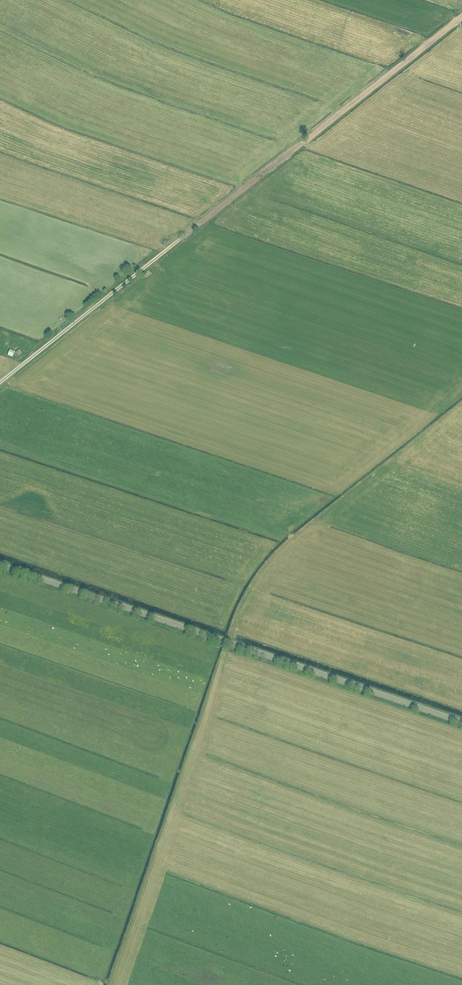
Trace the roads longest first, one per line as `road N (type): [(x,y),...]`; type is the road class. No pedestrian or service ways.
road 1 (track): [(0,381),(461,14)]
road 2 (unclassified): [(461,720),(0,565)]

